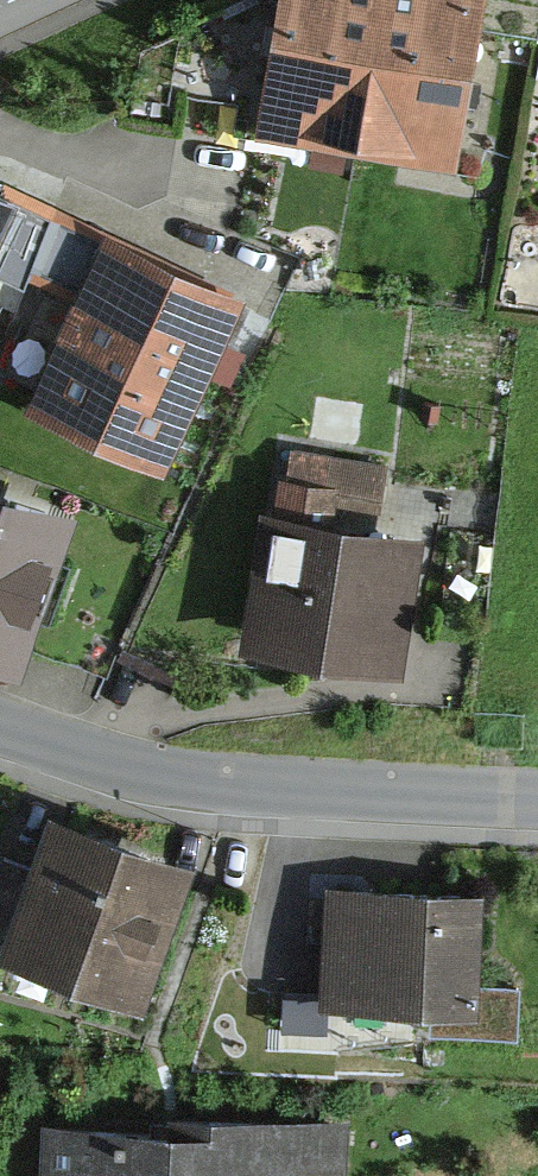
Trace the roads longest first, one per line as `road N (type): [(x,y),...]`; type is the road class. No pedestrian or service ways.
road 1 (unclassified): [(537,805),(237,792),(111,768),(0,731)]

